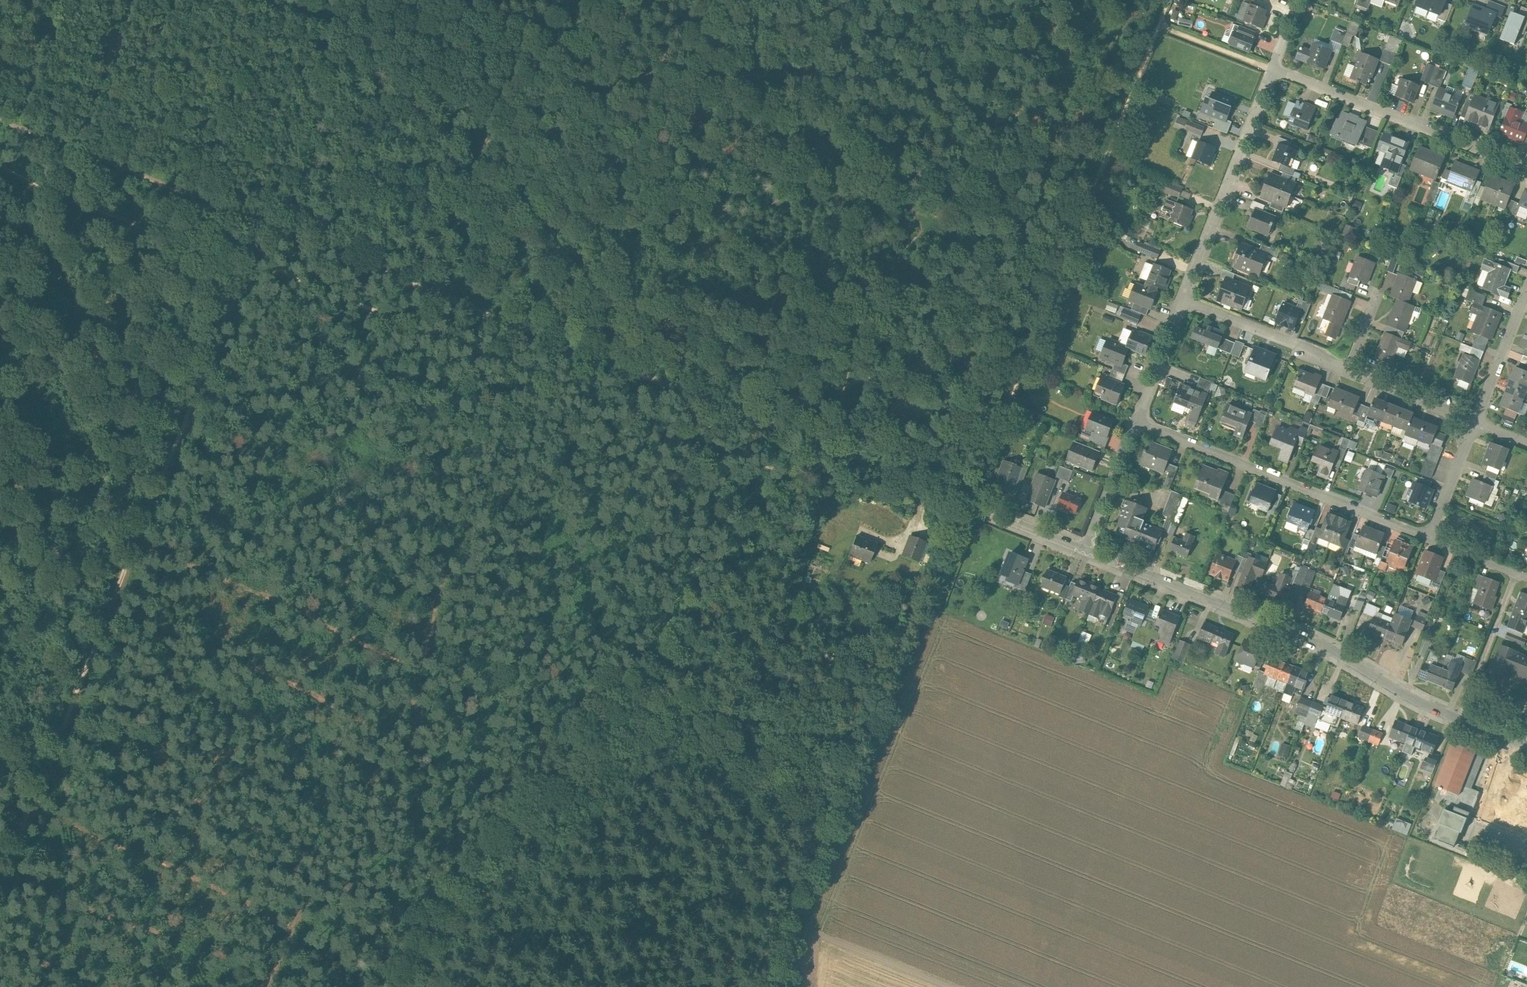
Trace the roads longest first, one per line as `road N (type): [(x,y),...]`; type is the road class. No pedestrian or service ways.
road 1 (track): [(264,224),(972,508)]
road 2 (track): [(0,899),(264,224)]
road 3 (track): [(972,508),(1169,0)]
road 4 (track): [(751,0),(894,182),(907,232),(818,451)]
road 5 (track): [(780,986),(972,508)]
road 6 (residential): [(1526,744),(1417,701),(1315,642),(1088,551)]
road 7 (track): [(907,232),(952,217),(1068,100),(1125,0)]
road 8 (track): [(560,0),(490,126),(454,242),(449,299)]
road 9 (residential): [(1140,421),(1430,537)]
road 10 (track): [(0,117),(264,224)]
road 11 (track): [(454,929),(537,804),(631,714)]
road 12 (residential): [(1275,68),(1526,169)]
road 13 (residential): [(1185,301),(1275,68)]
road 14 (track): [(858,786),(727,733),(631,714)]
road 15 (track): [(264,224),(345,0)]
road 16 (track): [(490,126),(327,51)]
road 17 (residential): [(1349,370),(1185,301)]
road 18 (track): [(1463,719),(1517,575)]
road 19 (residential): [(1476,425),(1526,289)]
road 20 (residential): [(1088,551),(1140,421)]
road 21 (track): [(581,986),(454,929)]
road 22 (residential): [(1476,425),(1349,370)]
road 23 (track): [(620,167),(498,111)]
road 24 (residential): [(1140,421),(1185,301)]
road 25 (residential): [(1088,551),(972,508)]
road 26 (track): [(1160,24),(1275,68)]
road 27 (residential): [(1430,537),(1476,425)]

